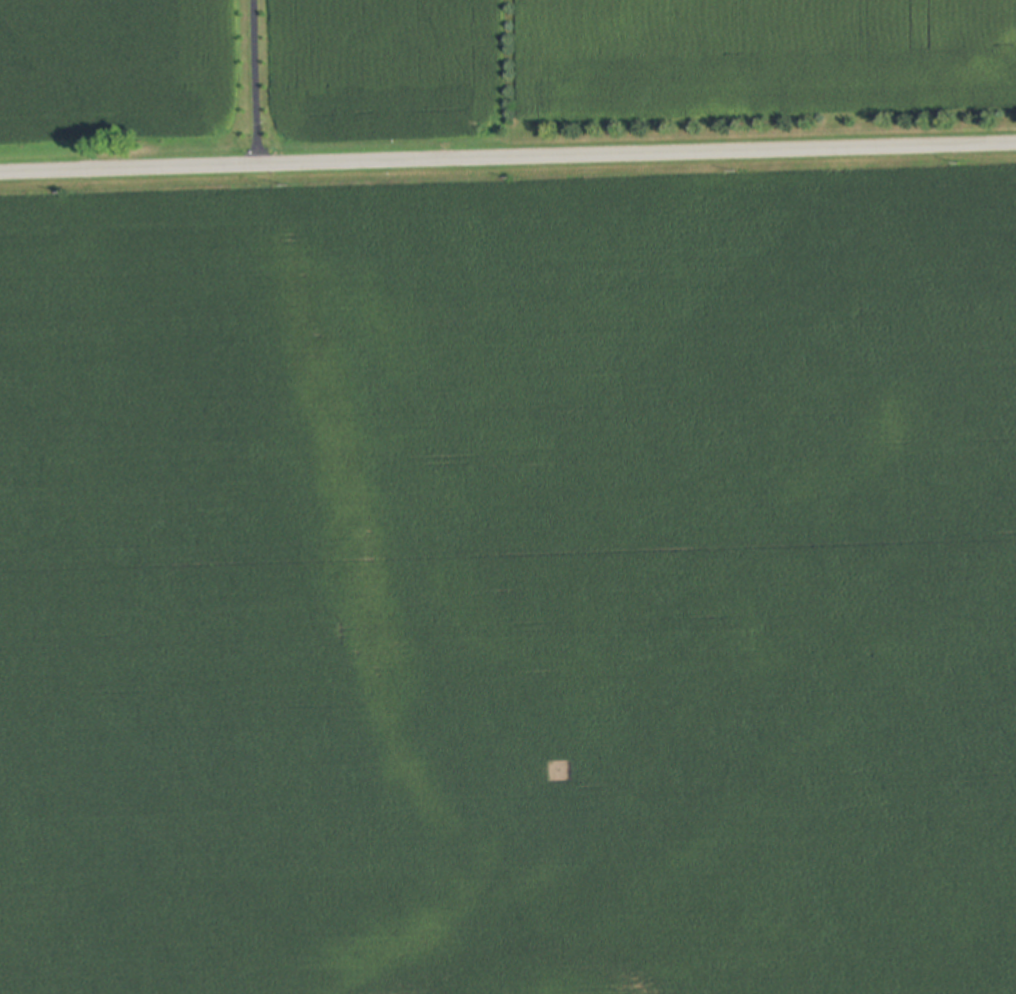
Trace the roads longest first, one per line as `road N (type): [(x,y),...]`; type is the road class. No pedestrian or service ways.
road 1 (residential): [(1015,143),(0,172)]

